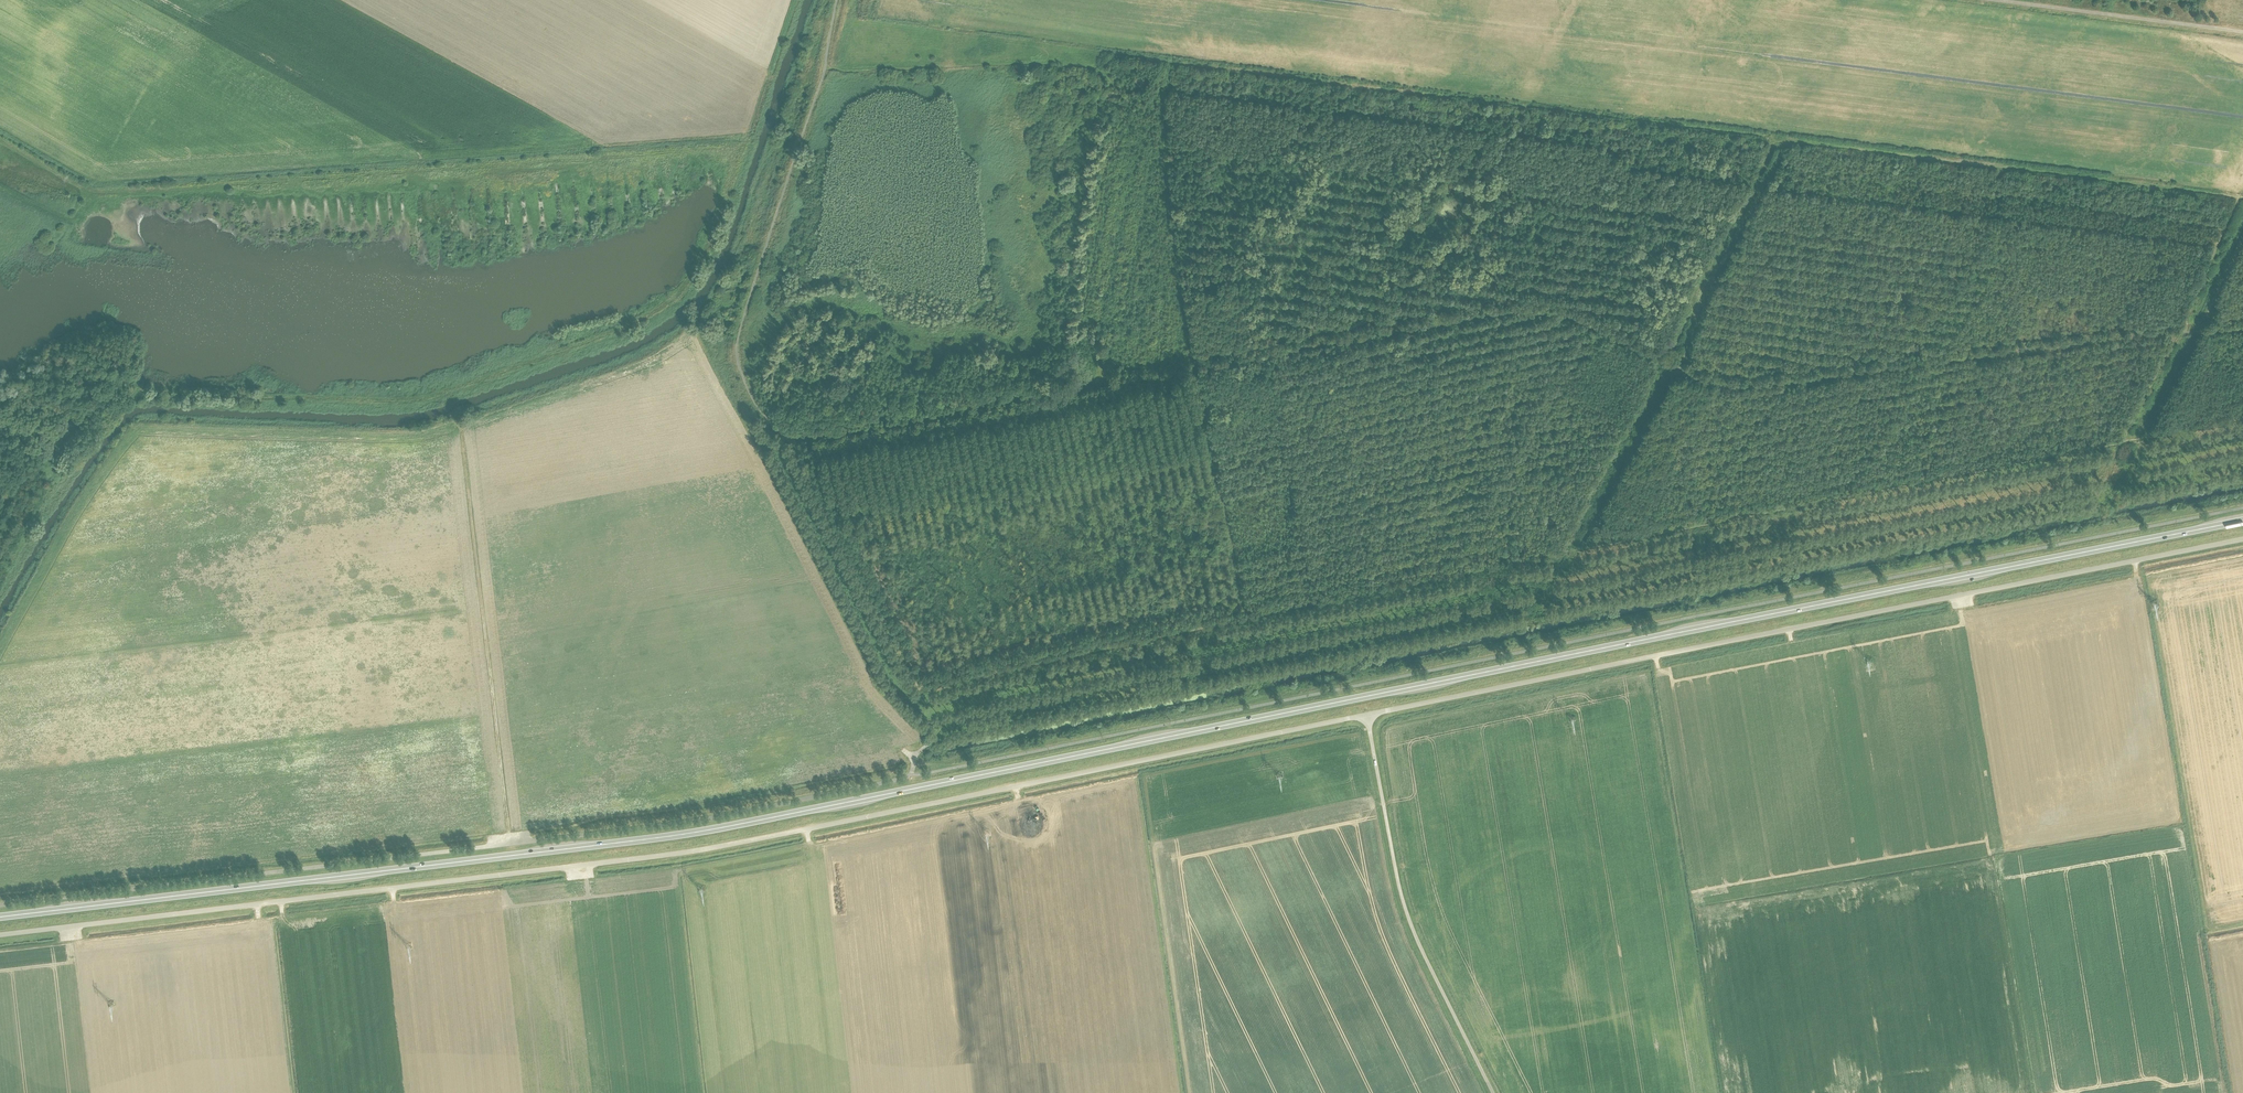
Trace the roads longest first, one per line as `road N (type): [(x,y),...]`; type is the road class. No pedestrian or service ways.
road 1 (trunk): [(0,917),(662,838),(2242,518)]
road 2 (unclassified): [(0,935),(693,851),(1366,715)]
road 3 (unclassified): [(0,905),(696,820),(906,776),(926,742)]
road 4 (unclassified): [(1366,715),(2242,539)]
road 5 (track): [(825,68),(1103,68),(1068,314),(1100,387)]
road 6 (unclassified): [(1496,1092),(1399,883),(1366,715)]
road 7 (track): [(785,441),(894,664),(929,696),(926,742)]
road 8 (track): [(929,696),(1247,620)]

